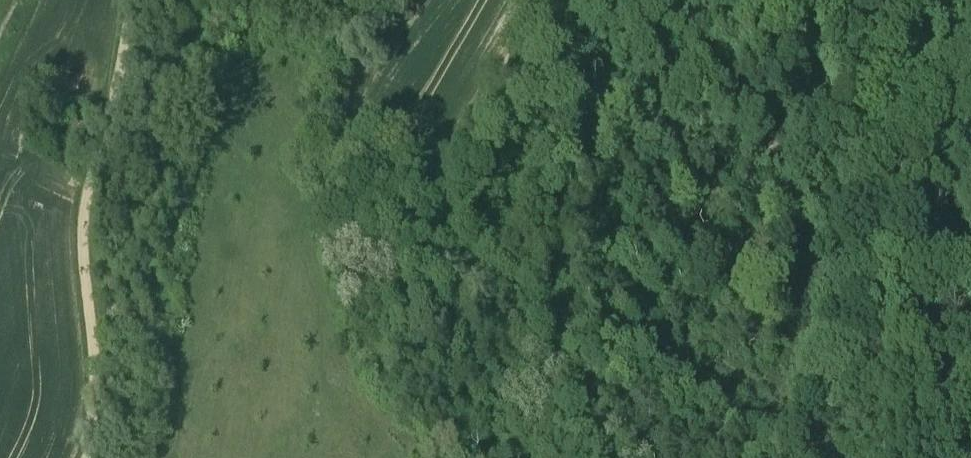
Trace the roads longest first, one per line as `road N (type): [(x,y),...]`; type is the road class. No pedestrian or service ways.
road 1 (track): [(89,457),(96,425),(87,240),(139,0)]
road 2 (track): [(485,457),(347,242),(334,180)]
road 3 (track): [(334,180),(352,103),(430,0)]

